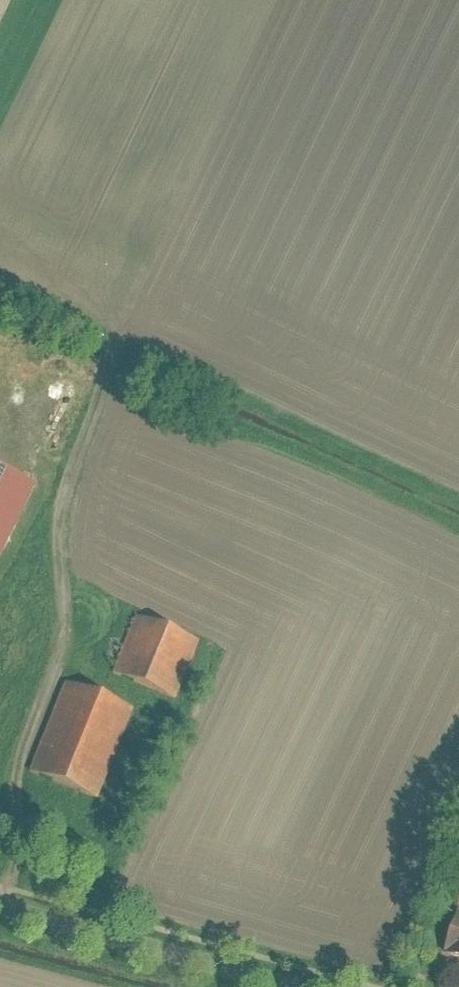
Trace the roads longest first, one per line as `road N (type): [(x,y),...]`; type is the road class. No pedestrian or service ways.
road 1 (unclassified): [(0,908),(285,986)]

